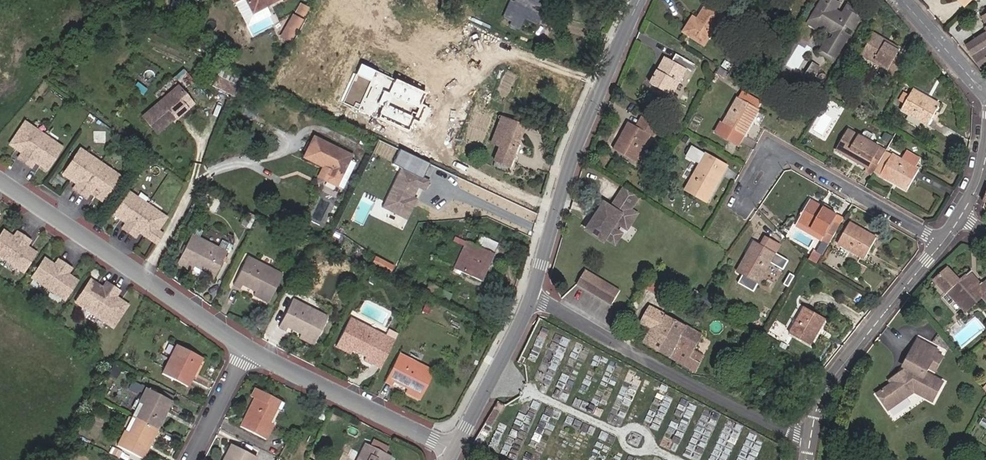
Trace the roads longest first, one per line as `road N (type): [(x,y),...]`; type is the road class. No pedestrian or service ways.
road 1 (unclassified): [(531,295),(573,153),(639,0)]
road 2 (residential): [(531,295),(806,439)]
road 3 (residential): [(0,180),(250,350)]
road 4 (residential): [(746,199),(776,146),(938,241)]
road 5 (residential): [(806,439),(833,371),(938,241)]
road 6 (residential): [(250,350),(455,449)]
road 7 (unclassified): [(455,449),(531,295)]
road 8 (residential): [(193,459),(250,350)]
road 9 (unclassified): [(901,0),(985,88)]

